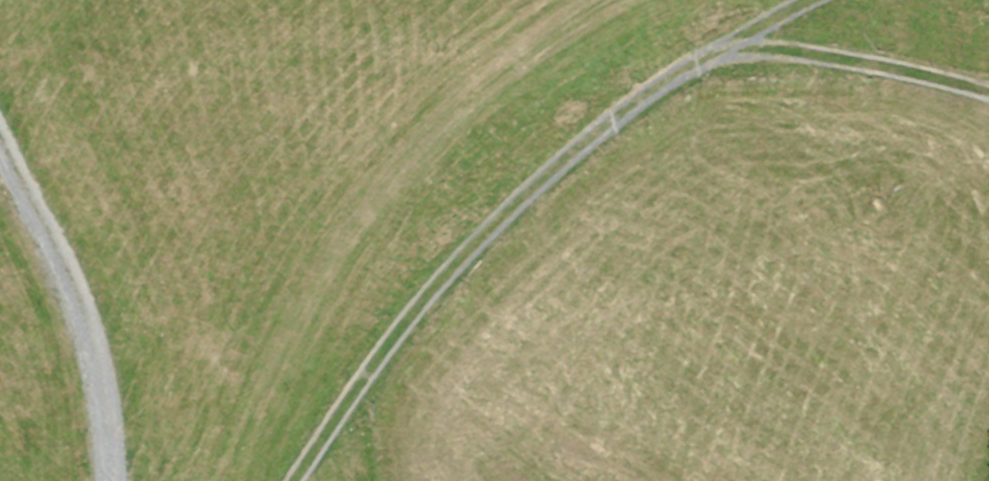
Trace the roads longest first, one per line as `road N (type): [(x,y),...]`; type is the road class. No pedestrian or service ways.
road 1 (track): [(808,0),(643,94),(393,334),(288,480)]
road 2 (track): [(0,150),(89,336),(105,480)]
road 3 (track): [(988,92),(891,68),(726,44)]

